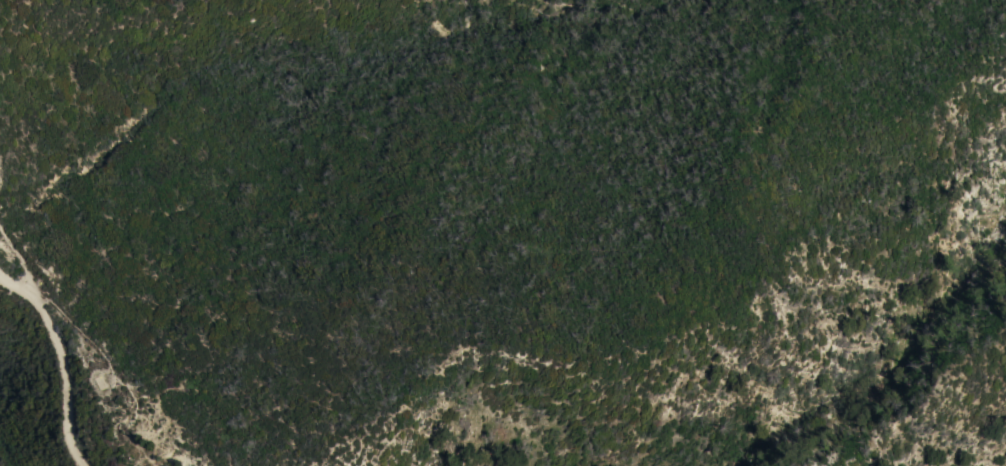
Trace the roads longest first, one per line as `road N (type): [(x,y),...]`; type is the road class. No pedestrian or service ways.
road 1 (track): [(86,465),(70,430),(56,335),(28,287),(0,273)]

